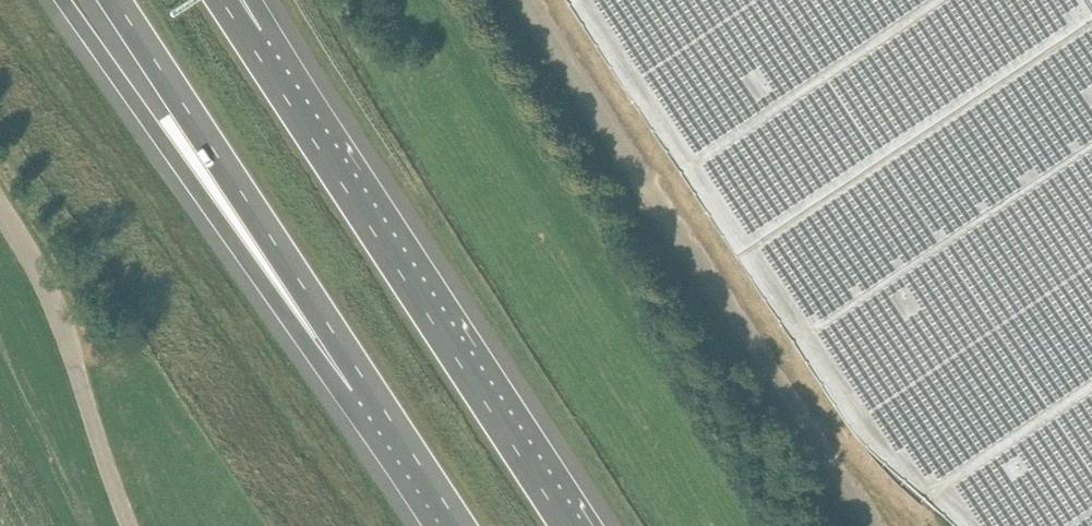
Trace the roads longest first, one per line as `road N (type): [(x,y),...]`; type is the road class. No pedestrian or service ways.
road 1 (unclassified): [(871,525),(526,0)]
road 2 (motorway): [(568,525),(255,46)]
road 3 (motorway): [(60,0),(152,129),(367,387)]
road 4 (motorway): [(114,0),(367,387)]
road 5 (unclassified): [(130,525),(59,316),(0,208)]
road 6 (motorway): [(367,387),(458,525)]

